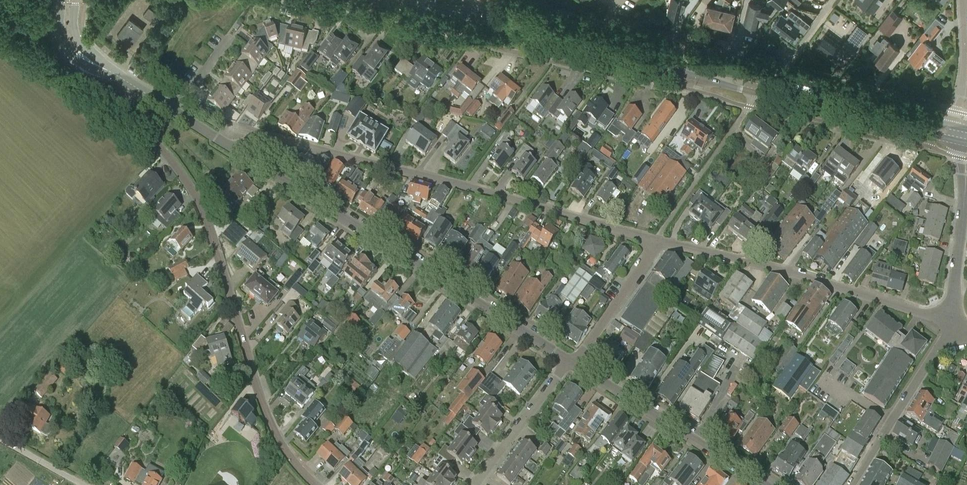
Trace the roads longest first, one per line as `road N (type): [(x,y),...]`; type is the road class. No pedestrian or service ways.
road 1 (residential): [(125,81),(127,111),(189,188),(210,234),(263,399),(293,460),(318,484)]
road 2 (residential): [(658,242),(260,137),(239,152)]
road 3 (secondary): [(570,362),(239,152)]
road 4 (residential): [(951,326),(658,242)]
road 5 (secondary): [(763,484),(570,362)]
road 6 (primary): [(602,49),(394,0)]
road 7 (residential): [(951,326),(851,484)]
road 8 (residential): [(476,484),(570,362)]
road 9 (residential): [(570,362),(658,242)]
road 10 (residential): [(951,326),(964,182)]
road 11 (primary): [(719,77),(602,49)]

